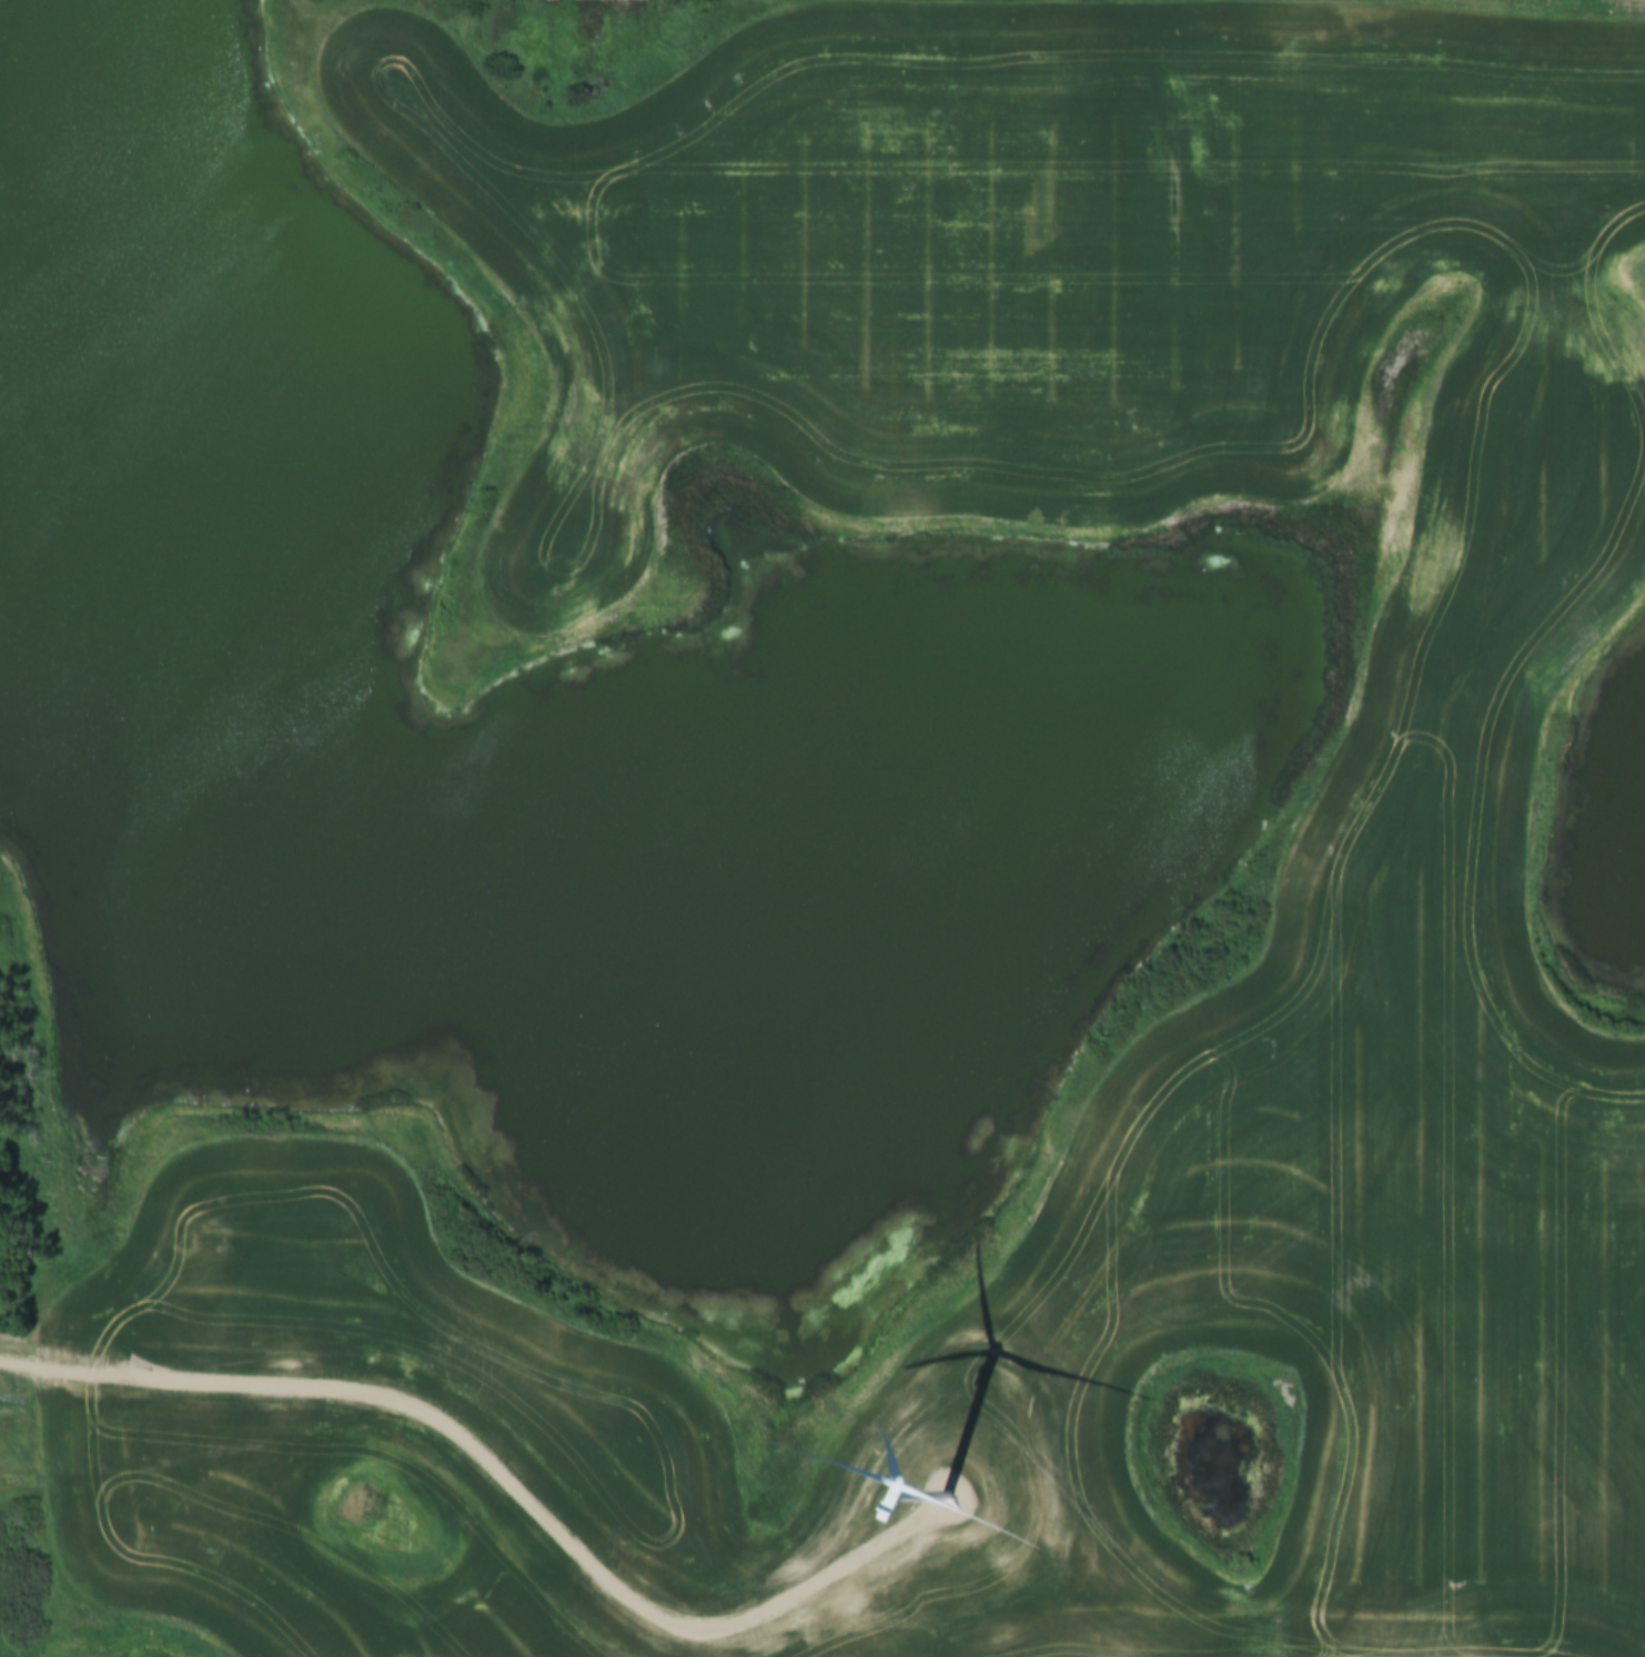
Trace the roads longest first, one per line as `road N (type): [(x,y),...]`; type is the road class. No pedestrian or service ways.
road 1 (track): [(779,1594),(706,1611),(648,1594),(541,1520),(460,1434),(379,1401),(0,1351)]

